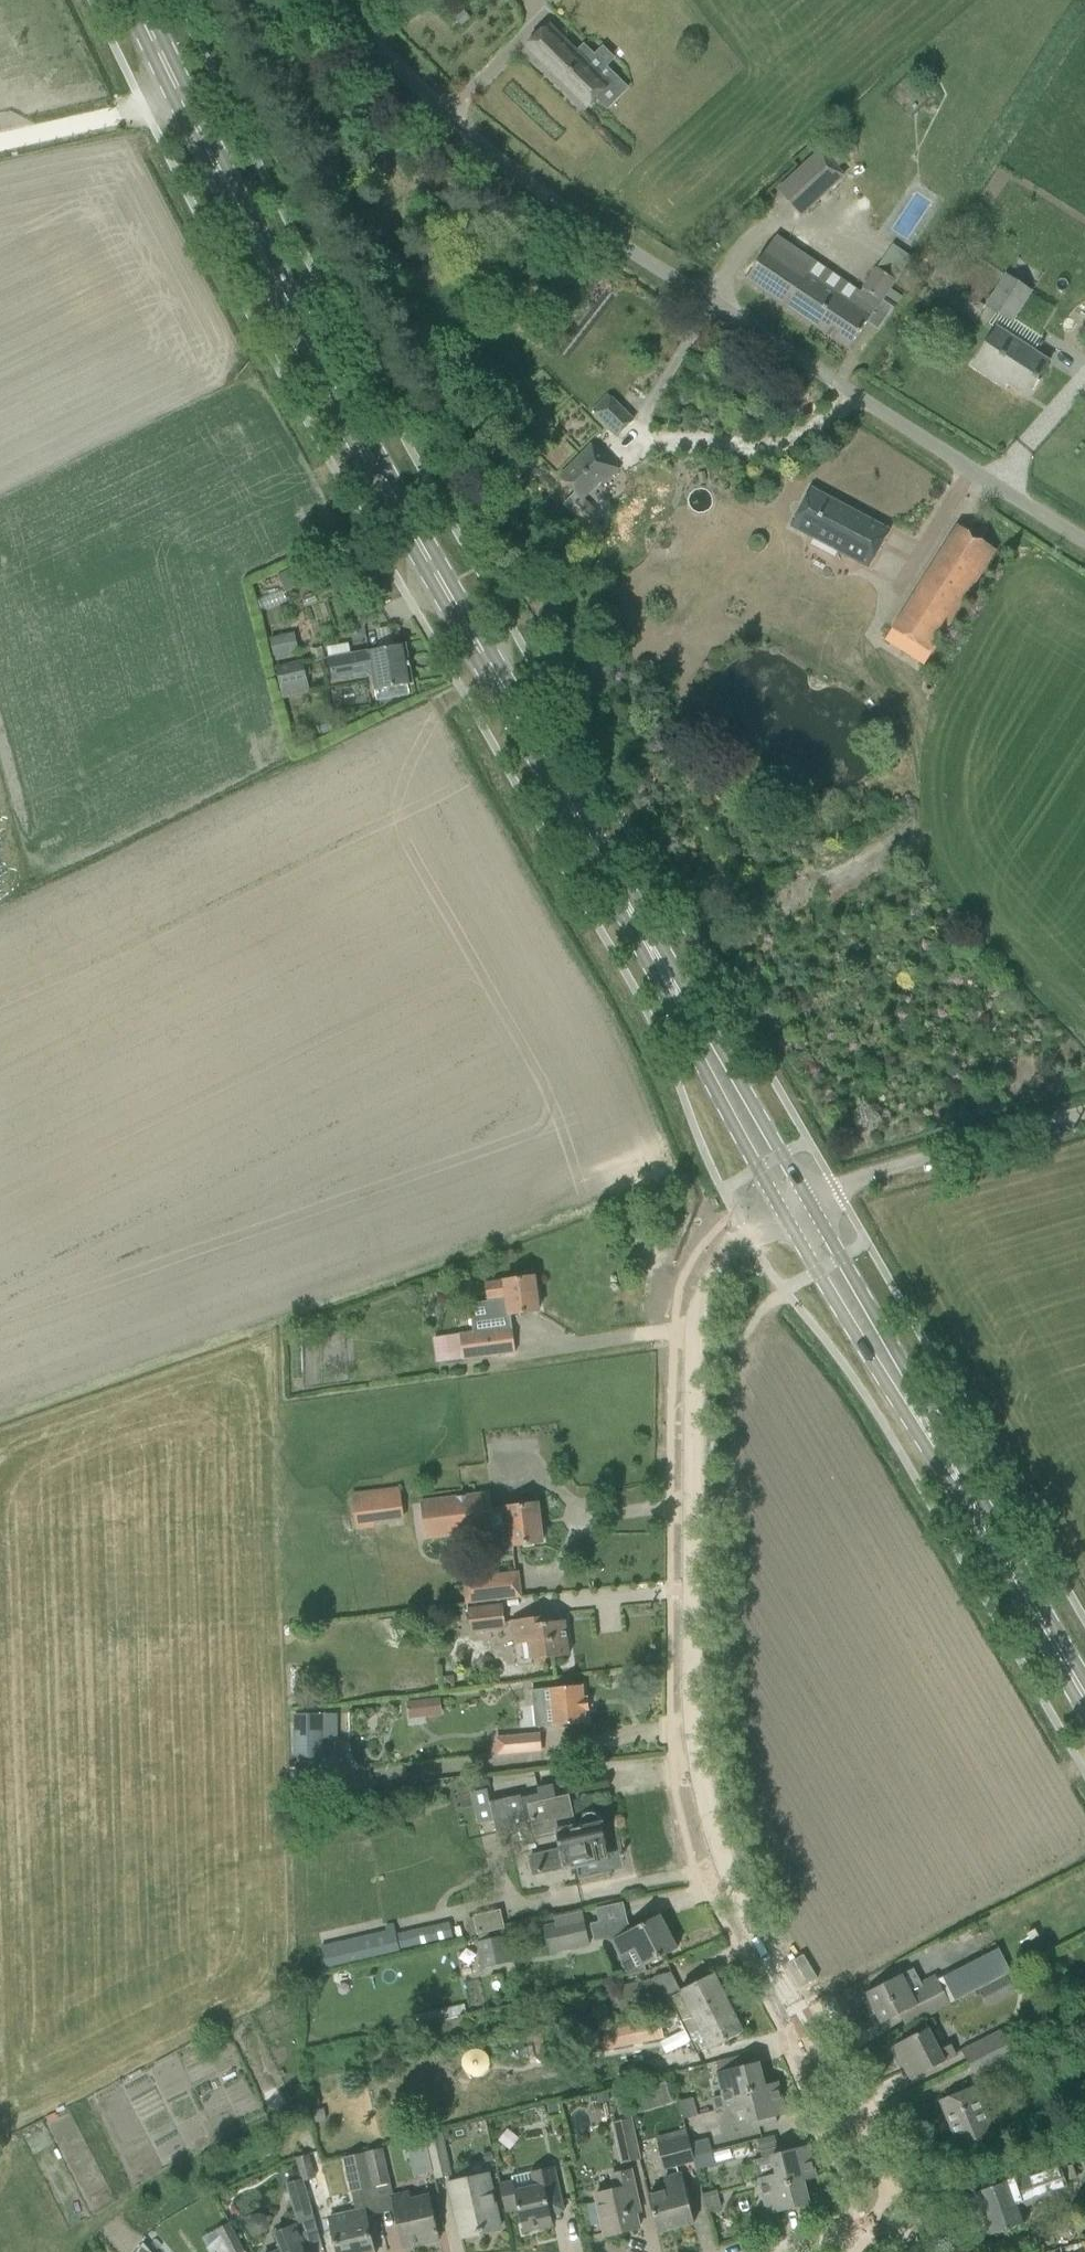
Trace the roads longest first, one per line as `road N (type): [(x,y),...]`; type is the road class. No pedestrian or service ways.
road 1 (unclassified): [(879,2226),(845,2099),(726,1872),(691,1740),(697,1315),(715,1268),(780,1212)]
road 2 (primary): [(617,883),(235,207),(136,0)]
road 3 (unclassified): [(1084,543),(741,334),(566,216),(419,92),(326,0)]
road 4 (primary): [(807,1199),(667,953),(617,883)]
road 5 (primary): [(617,883),(683,1043),(780,1212)]
road 6 (primary): [(1084,1703),(918,1425)]
road 7 (unclassified): [(807,1199),(1084,1114)]
road 8 (primary): [(780,1212),(864,1353),(918,1425)]
road 9 (primary): [(918,1425),(885,1339),(807,1199)]

